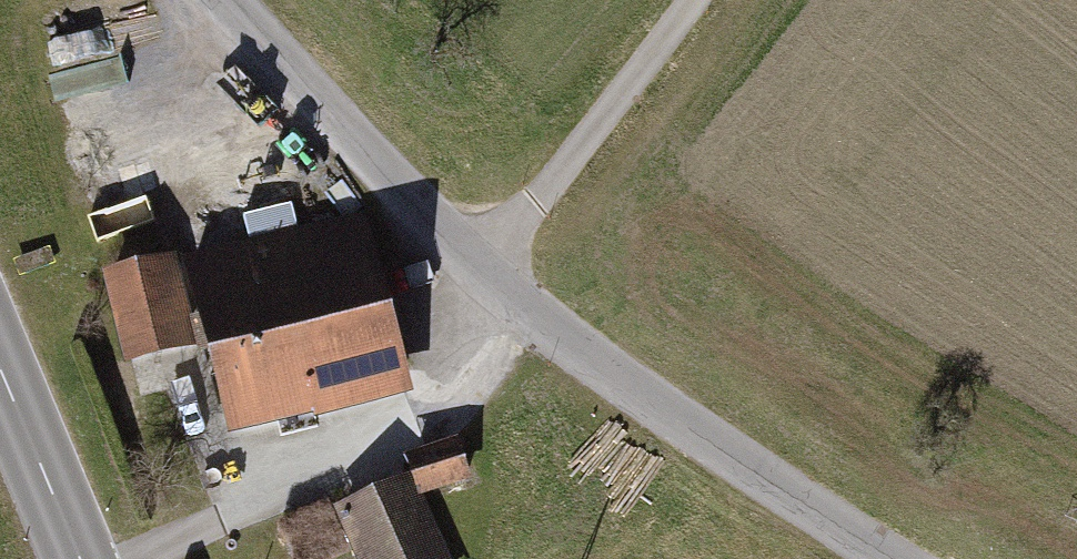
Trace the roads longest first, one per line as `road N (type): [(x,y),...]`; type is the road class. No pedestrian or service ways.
road 1 (residential): [(892,558),(580,353),(489,278),(225,0)]
road 2 (track): [(489,278),(529,208),(695,0)]
road 3 (secondary): [(0,366),(82,558)]

